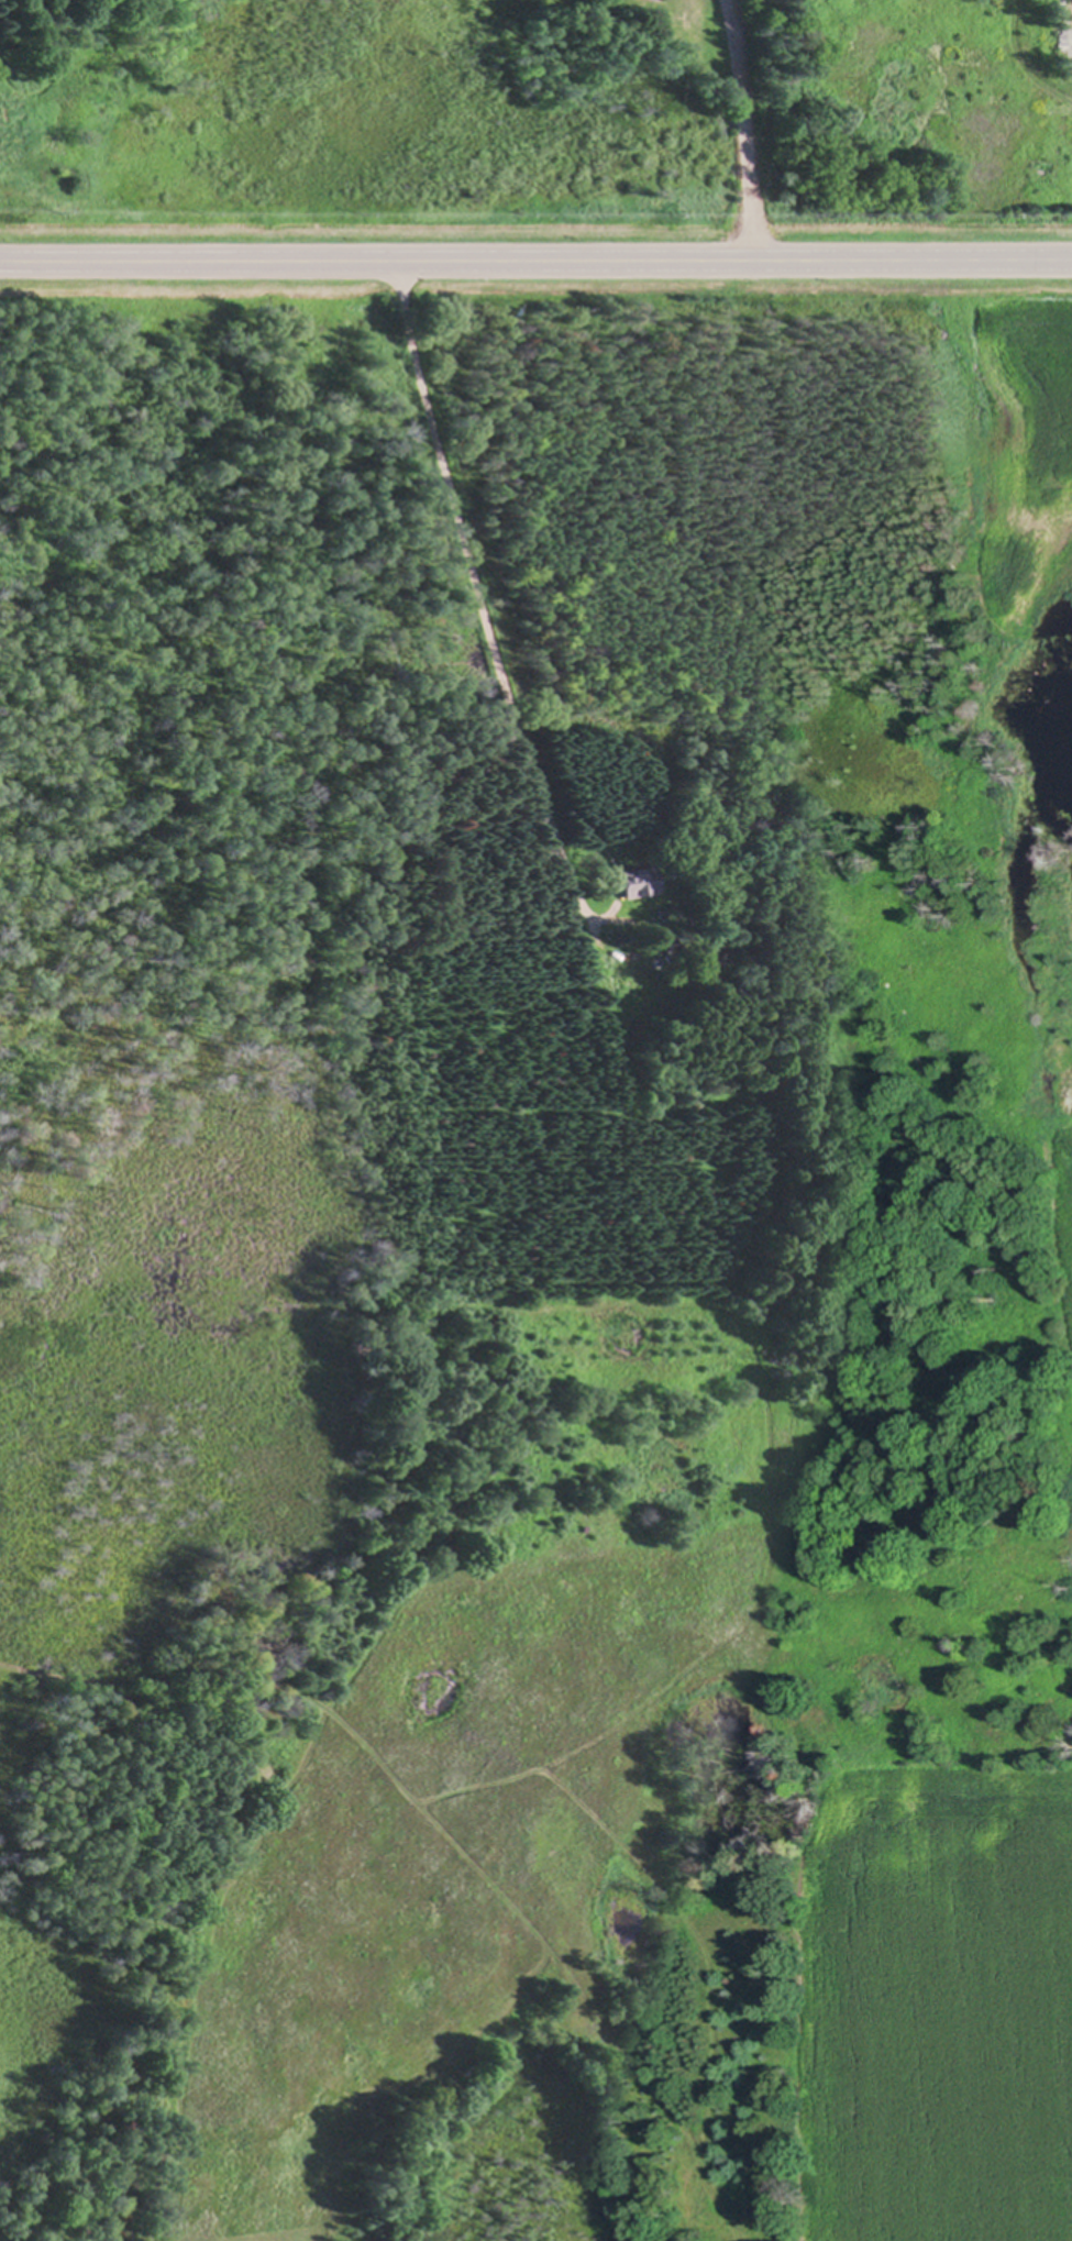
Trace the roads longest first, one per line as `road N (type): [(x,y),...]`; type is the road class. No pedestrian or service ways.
road 1 (primary): [(1071,257),(0,262)]

